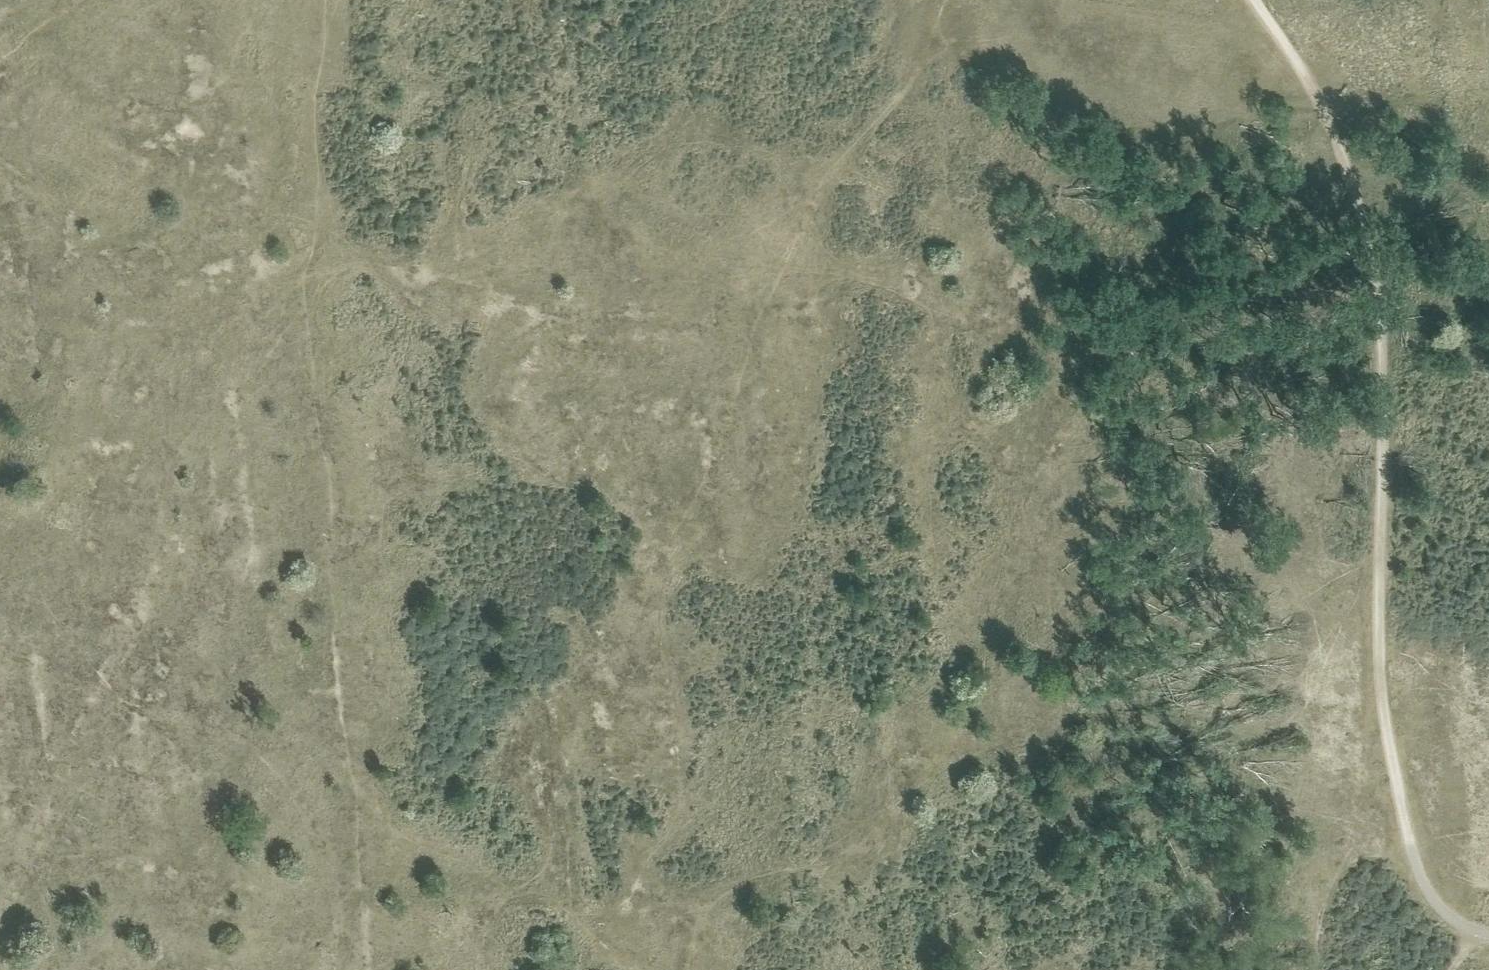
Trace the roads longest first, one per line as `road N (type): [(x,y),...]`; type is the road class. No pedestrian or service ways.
road 1 (track): [(1257,0),(1329,124),(1381,286),(1380,651),(1385,728),(1411,845),(1433,901),(1488,934)]

